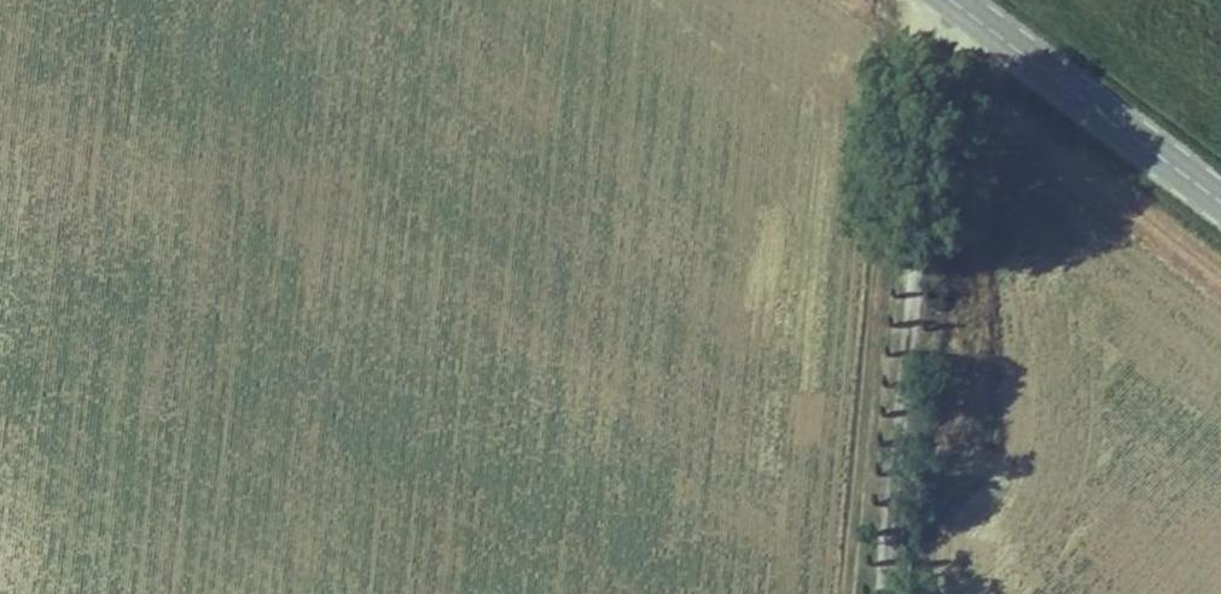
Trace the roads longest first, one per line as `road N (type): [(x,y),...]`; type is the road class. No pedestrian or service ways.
road 1 (tertiary): [(1220,201),(944,0)]

